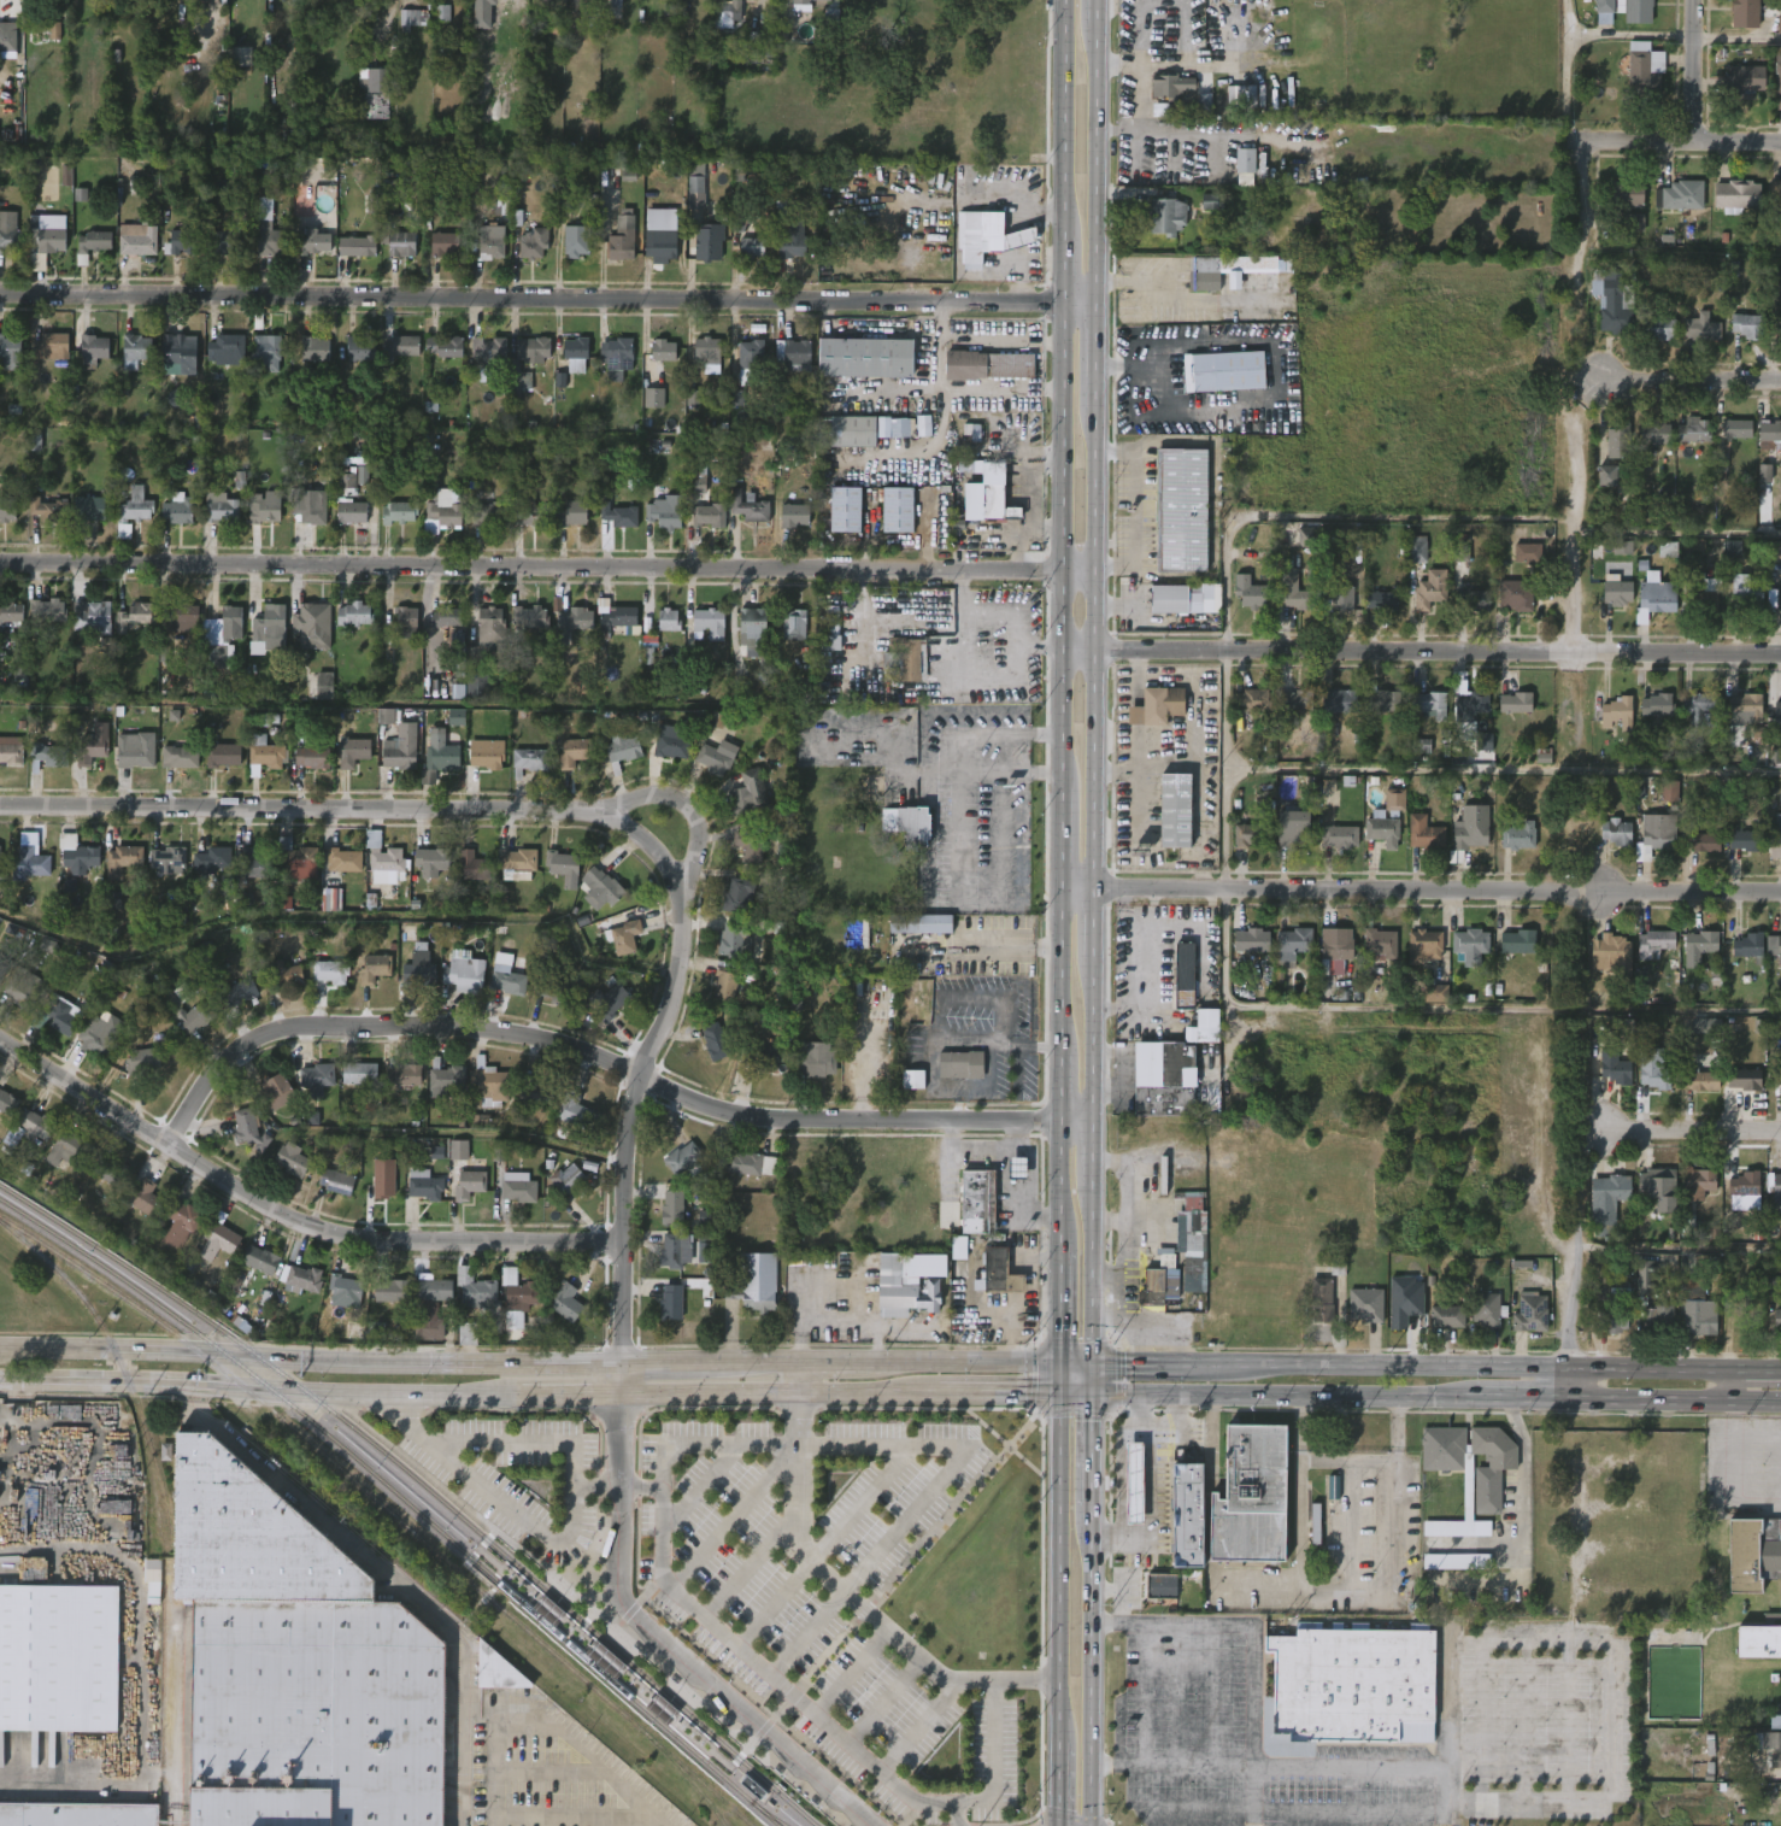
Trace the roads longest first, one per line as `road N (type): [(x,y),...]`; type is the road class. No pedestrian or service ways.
road 1 (residential): [(0,563),(1093,576)]
road 2 (residential): [(0,292),(1057,304)]
road 3 (residential): [(164,1145),(242,1041),(298,1026),(411,1026),(564,1045),(760,1119),(1054,1122)]
road 4 (residential): [(1058,653),(1780,657)]
road 5 (secondary): [(1089,1393),(1780,1401)]
road 6 (secondary): [(1780,1368),(1091,1361)]
road 7 (residential): [(1093,889),(1780,893)]
road 8 (residential): [(0,1041),(298,1226),(441,1239),(627,1239)]
road 9 (secondary): [(627,1363),(0,1348)]
road 10 (secondary): [(0,1379),(625,1397)]
road 11 (residential): [(0,806),(601,818)]
road 12 (residential): [(601,818),(624,826),(671,863),(689,924),(658,1040),(639,1074),(627,1363)]
road 13 (primary): [(1093,889),(1094,407)]
road 14 (primary): [(1057,304),(1059,785)]
road 15 (primary): [(1054,1361),(1060,1825)]
road 16 (secondary): [(625,1397),(1089,1393)]
road 17 (secondary): [(1054,1361),(627,1363)]
road 18 (primary): [(1094,1825),(1091,1519)]
road 19 (primary): [(1094,304),(1097,23)]
road 20 (primary): [(1064,0),(1059,236)]
road 21 (residential): [(1574,654),(1574,431)]
road 22 (residential): [(1586,339),(1587,140)]
road 23 (residential): [(1587,140),(1780,144)]
road 24 (residential): [(1601,381),(1780,381)]
road 25 (primary): [(1091,1361),(1092,1187)]
road 26 (residential): [(1609,1133),(1780,1132)]
road 27 (primary): [(1059,889),(1056,1052)]
road 28 (primary): [(1092,1122),(1093,959)]
road 29 (residential): [(1693,142),(1694,0)]
road 30 (primary): [(1054,1122),(1054,1253)]
road 31 (primary): [(1091,1519),(1089,1393)]

